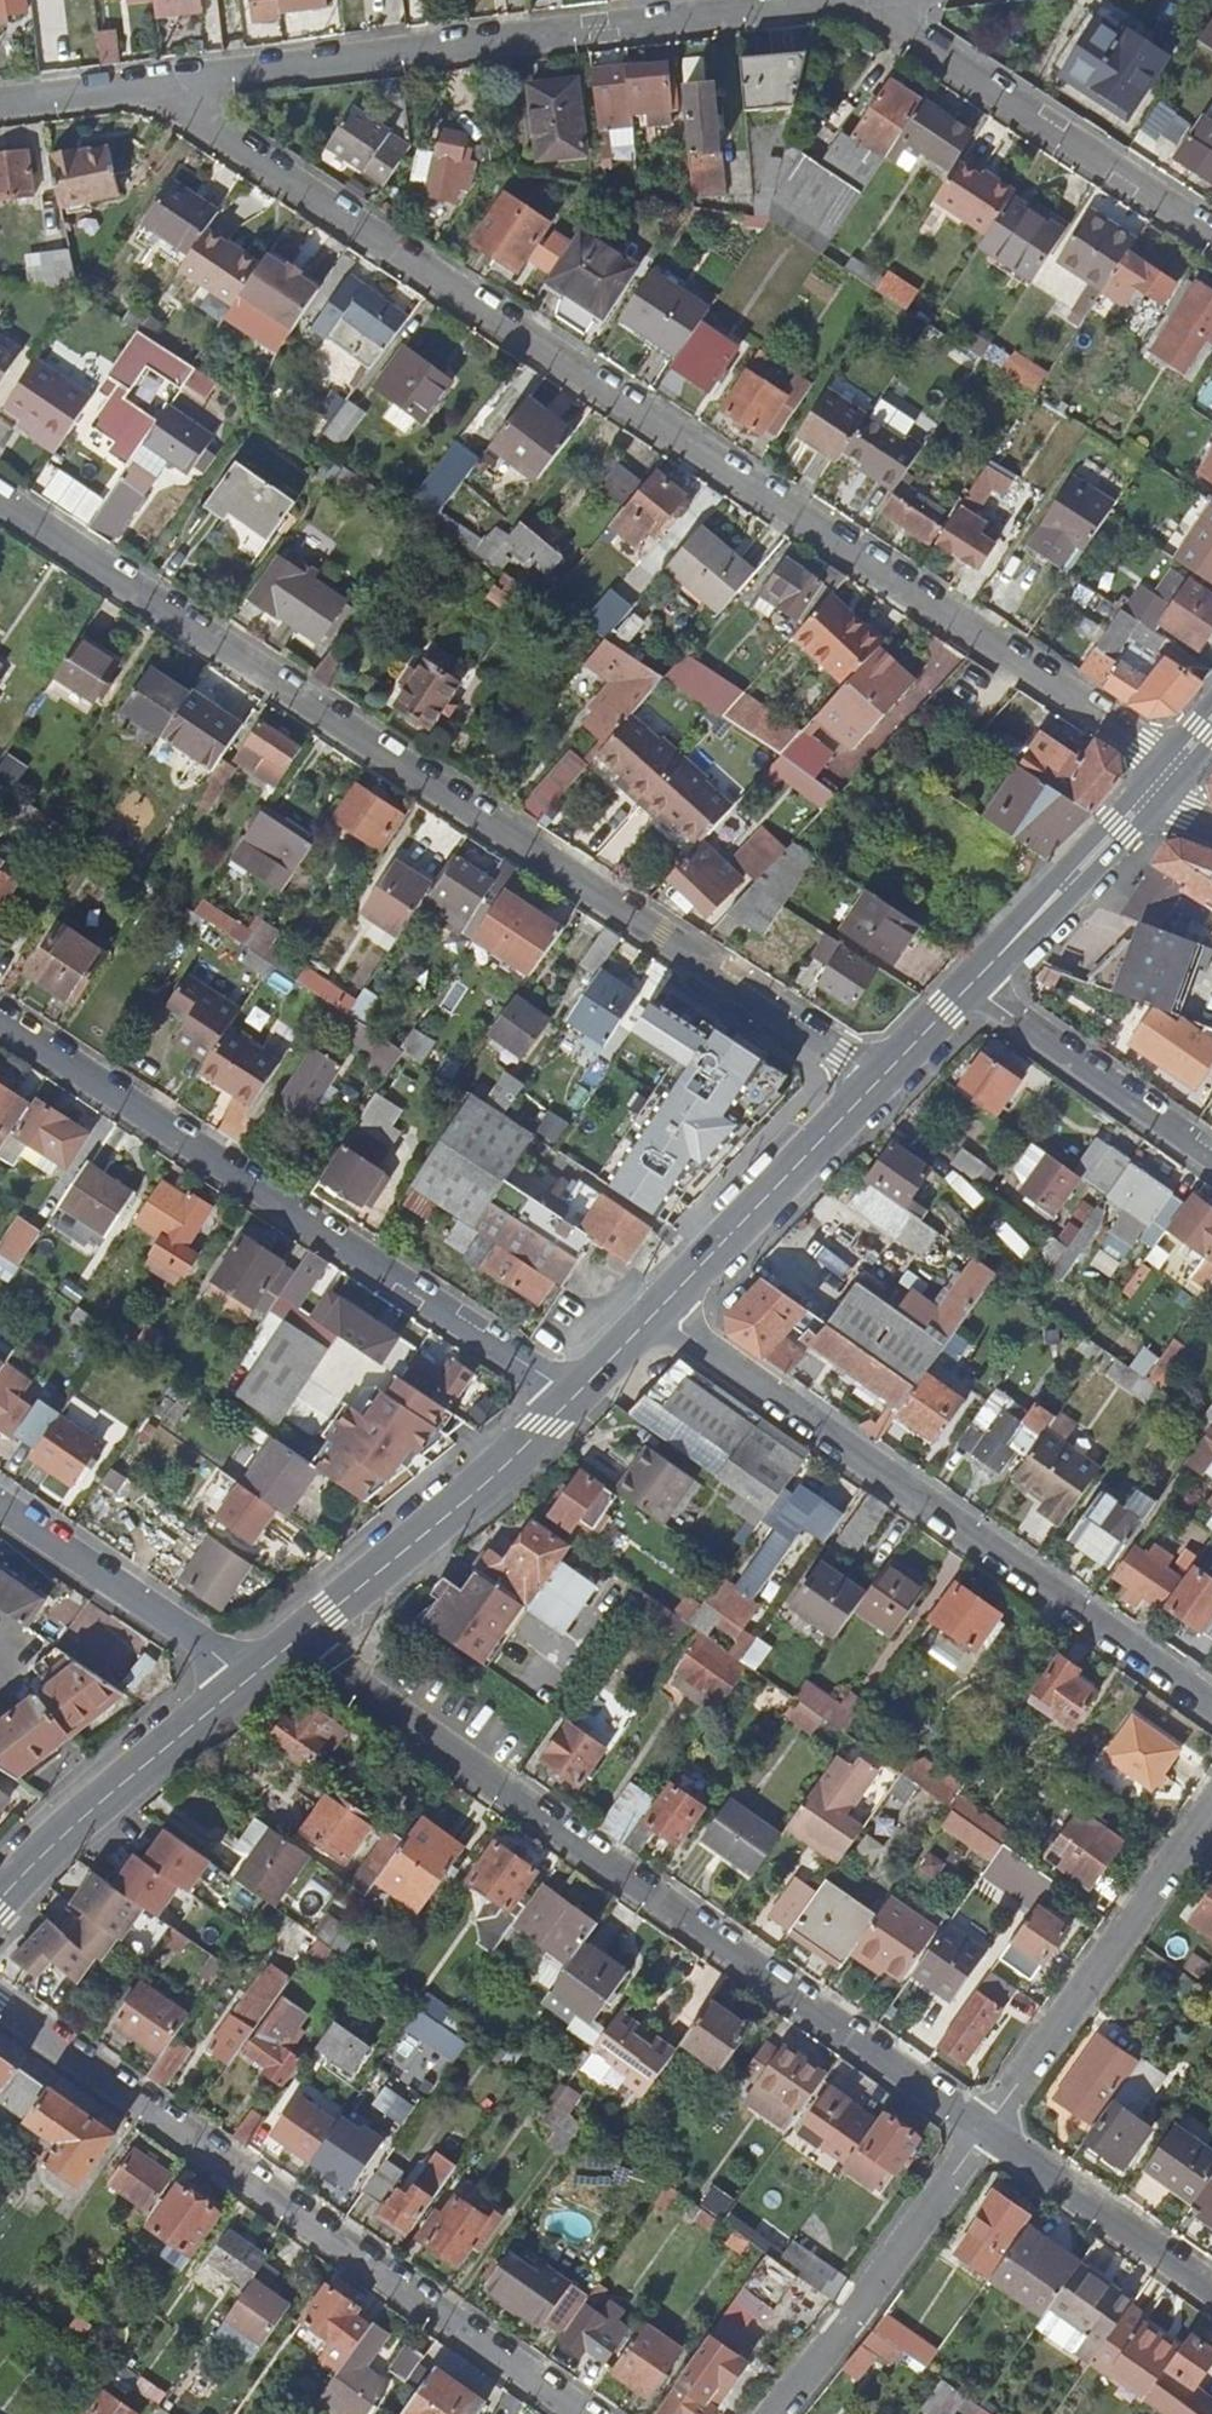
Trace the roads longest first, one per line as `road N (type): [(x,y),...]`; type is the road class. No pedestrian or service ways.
road 1 (unclassified): [(175,81),(197,118),(1178,763)]
road 2 (unclassified): [(0,497),(883,1077)]
road 3 (residential): [(293,1643),(985,2130)]
road 4 (residential): [(0,2000),(586,2413)]
road 5 (unclassified): [(0,1018),(574,1396)]
road 6 (unclassified): [(658,1313),(1211,1707)]
road 7 (unclassified): [(175,81),(813,0)]
road 8 (unclassified): [(888,0),(903,25),(1211,232)]
road 9 (unclassified): [(985,2130),(1211,1809)]
road 10 (secondary): [(293,1643),(474,1495),(574,1396)]
road 11 (unclassified): [(772,2413),(985,2130)]
road 12 (secondary): [(0,1899),(250,1679)]
road 13 (secondary): [(658,1313),(883,1077)]
road 14 (unclassified): [(0,1508),(250,1679)]
road 15 (residential): [(975,979),(1211,1152)]
road 16 (residential): [(985,2130),(1211,2290)]
road 17 (secondary): [(975,979),(1142,803)]
road 18 (unclassified): [(0,102),(175,81)]
road 19 (secondary): [(883,1077),(975,979)]

